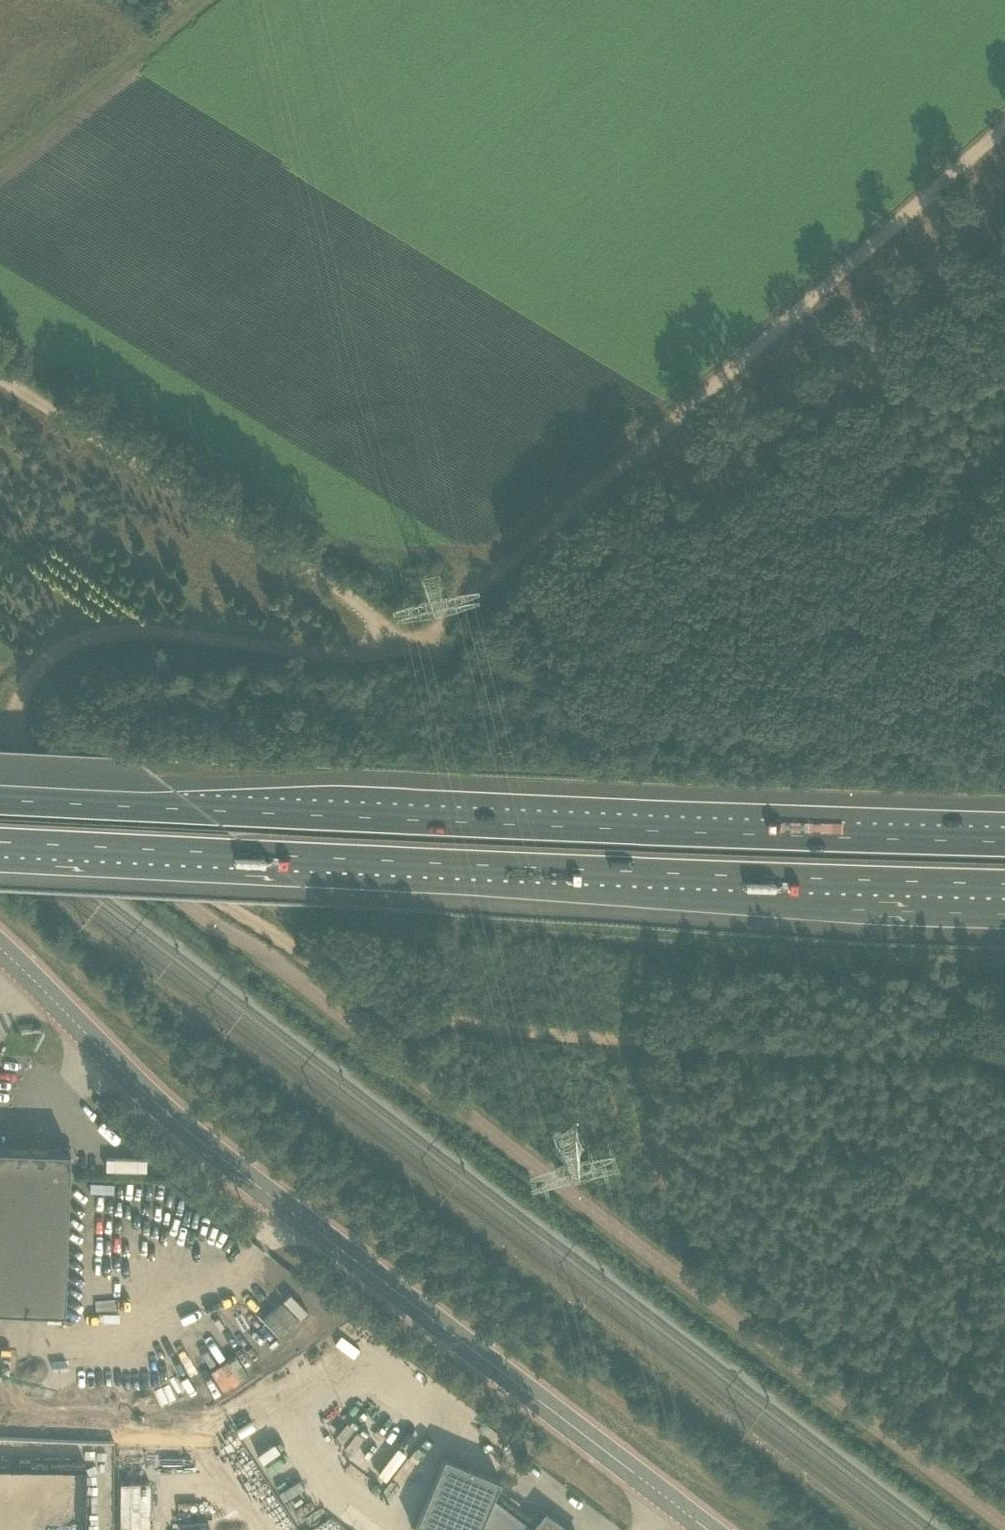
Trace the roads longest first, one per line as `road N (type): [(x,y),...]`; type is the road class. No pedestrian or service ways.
road 1 (track): [(1004,1069),(965,1056),(492,1026),(353,993),(22,752),(27,686),(44,664),(87,642),(162,639),(356,653),(391,637)]
road 2 (motorway): [(0,841),(1004,885)]
road 3 (motorway): [(1004,841),(0,798)]
road 4 (tertiary): [(723,1529),(178,1123),(0,953)]
road 5 (track): [(1004,130),(427,647)]
road 6 (track): [(0,373),(375,612),(391,637)]
road 7 (track): [(212,0),(0,167)]

